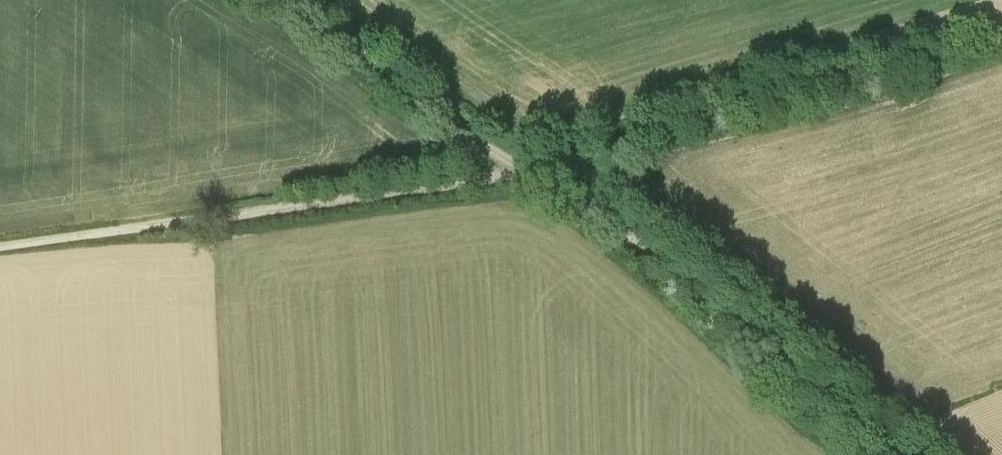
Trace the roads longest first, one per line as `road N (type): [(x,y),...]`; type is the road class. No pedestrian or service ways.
road 1 (track): [(661,178),(546,174),(736,110),(1001,42)]
road 2 (track): [(0,249),(515,169)]
road 3 (track): [(515,169),(568,186),(685,275),(893,454)]
road 4 (track): [(282,0),(515,169)]

